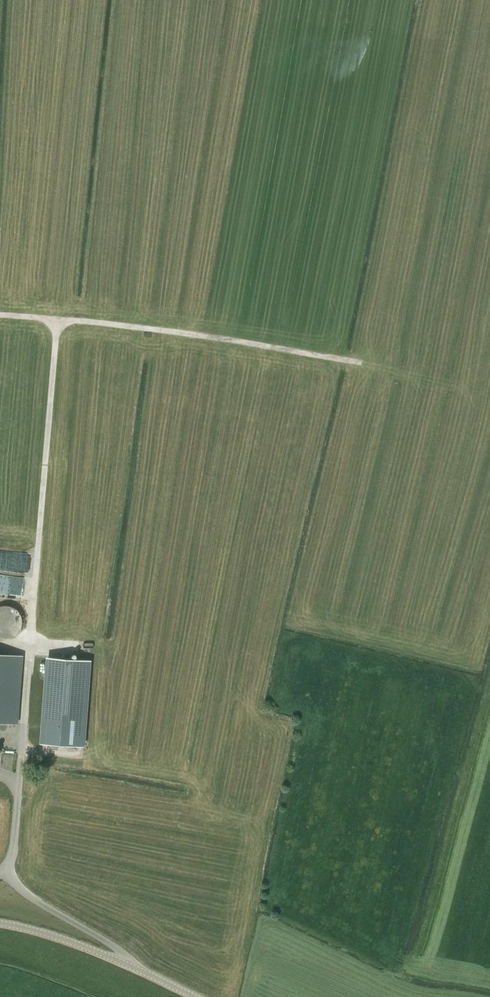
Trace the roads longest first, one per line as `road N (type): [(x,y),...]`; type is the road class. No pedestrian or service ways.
road 1 (track): [(19,785),(58,320)]
road 2 (track): [(360,362),(211,336),(0,315)]
road 3 (unclassified): [(192,996),(86,948),(0,924)]

